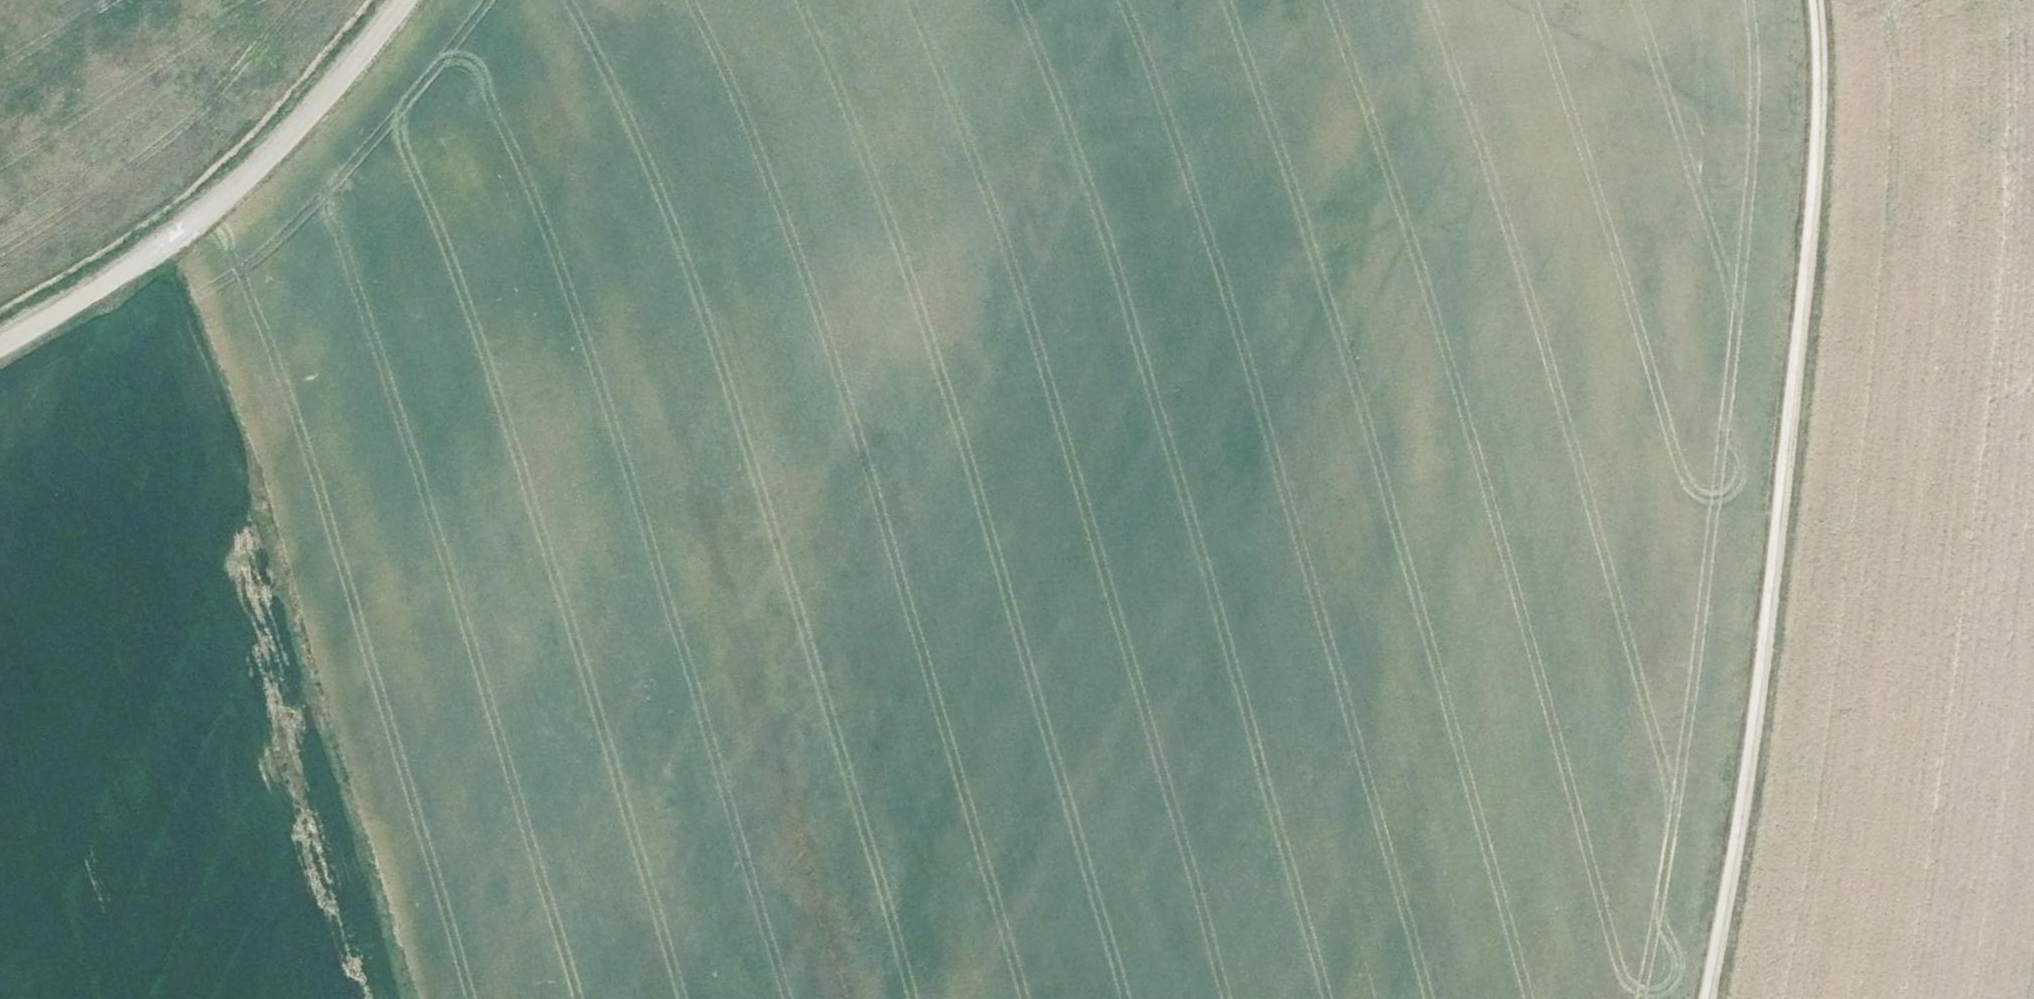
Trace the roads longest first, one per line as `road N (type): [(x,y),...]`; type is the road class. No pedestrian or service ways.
road 1 (track): [(1707,998),(1764,681),(1795,406),(1823,82),(1813,0)]
road 2 (unclassified): [(411,0),(295,138),(201,224),(0,353)]

